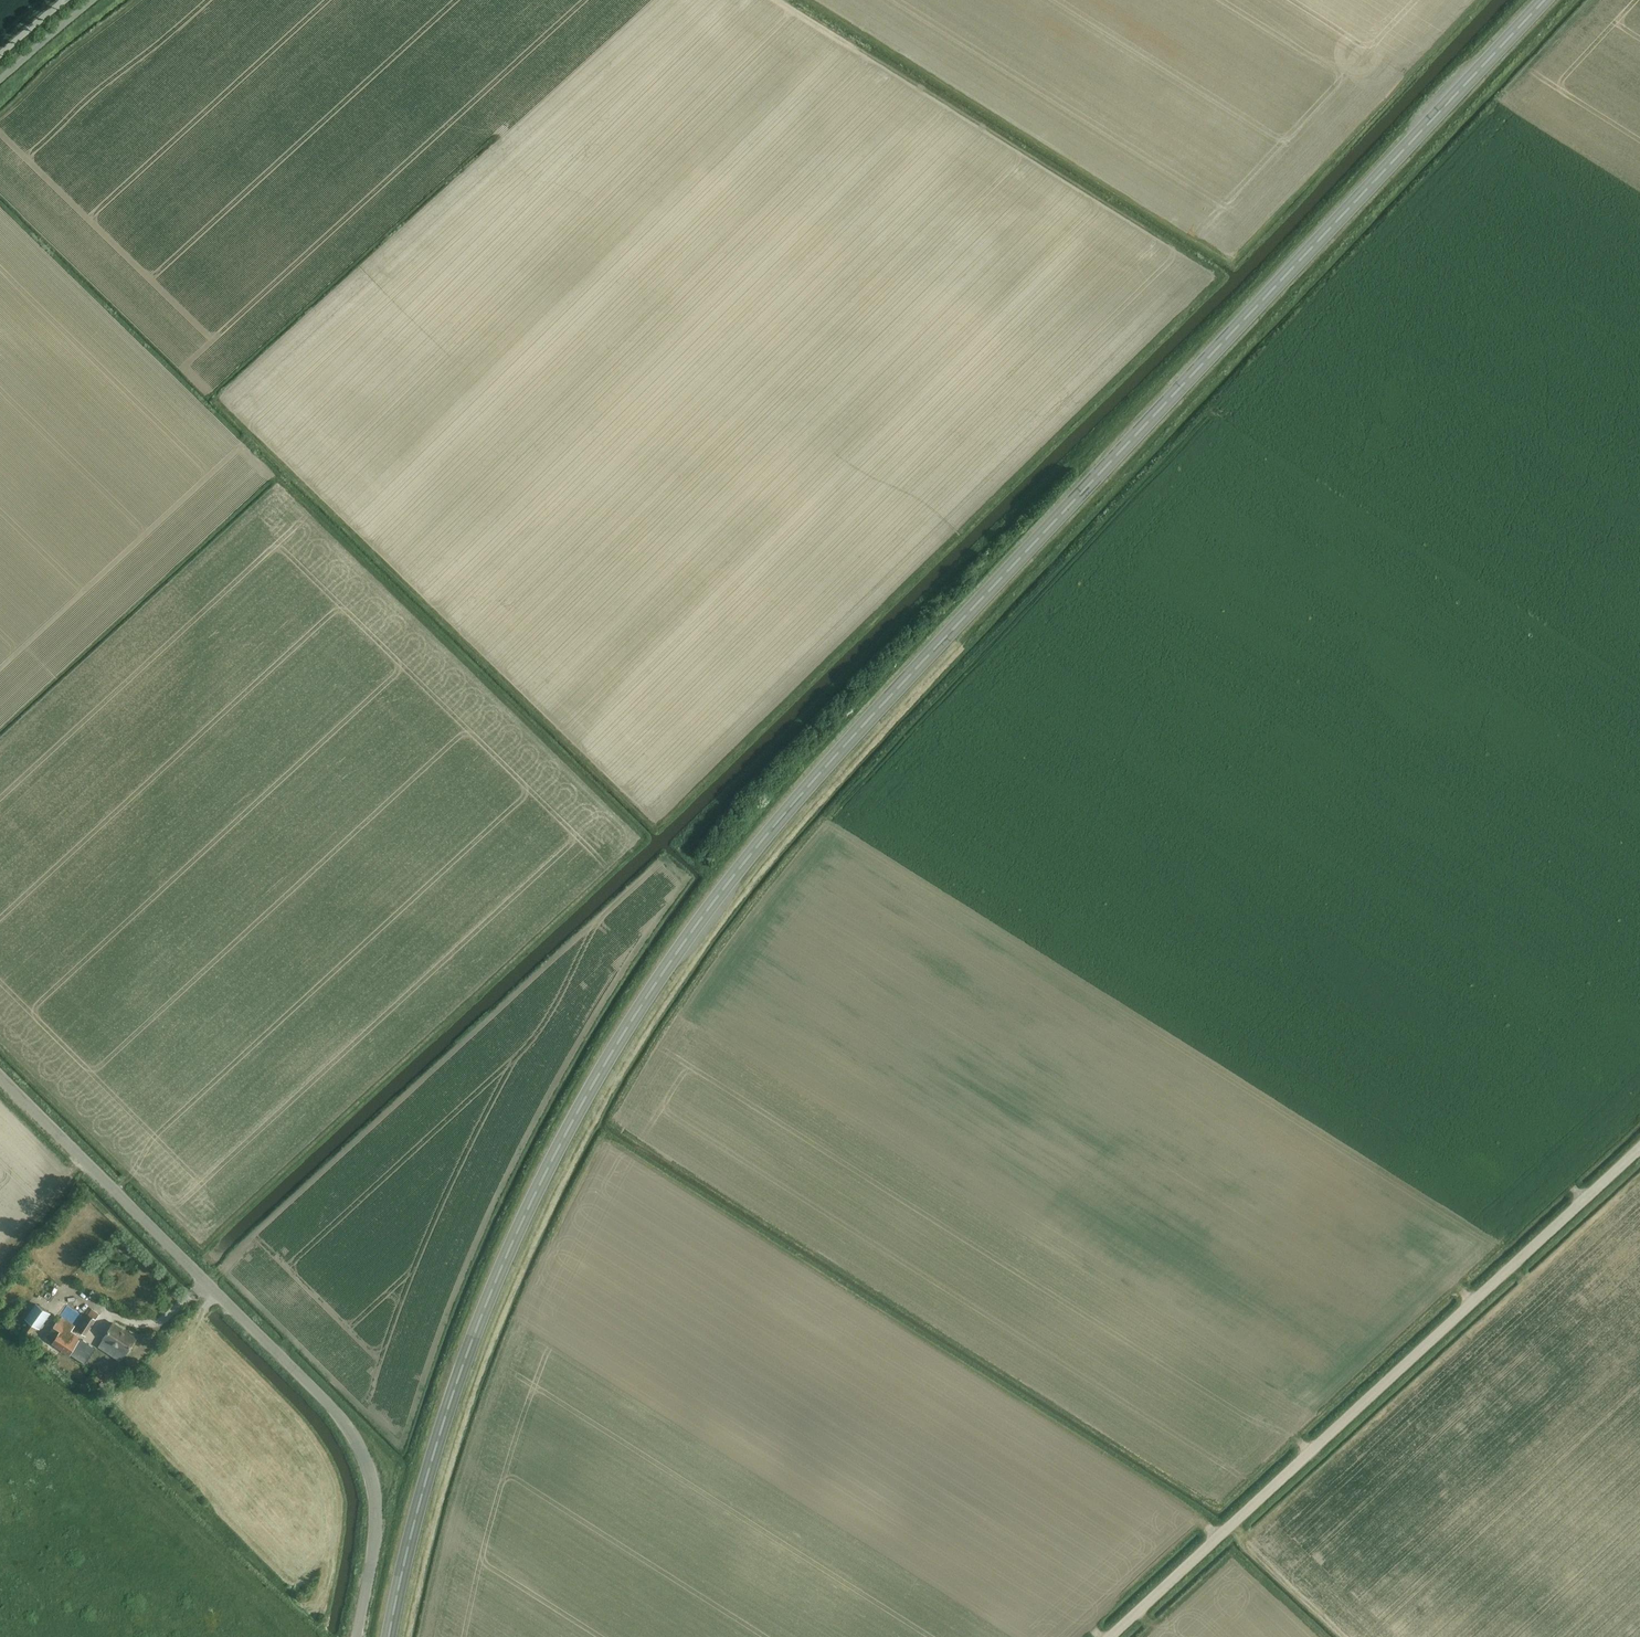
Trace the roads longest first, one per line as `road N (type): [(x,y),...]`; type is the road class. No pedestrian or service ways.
road 1 (trunk): [(389,1636),(439,1435),(515,1234),(629,1024),(687,937),(789,807),(902,683),(1545,0)]
road 2 (unclassified): [(1114,1636),(1639,1160)]
road 3 (unclassified): [(356,1636),(374,1484),(361,1447),(0,1078)]
road 4 (unclassified): [(0,82),(96,0)]

